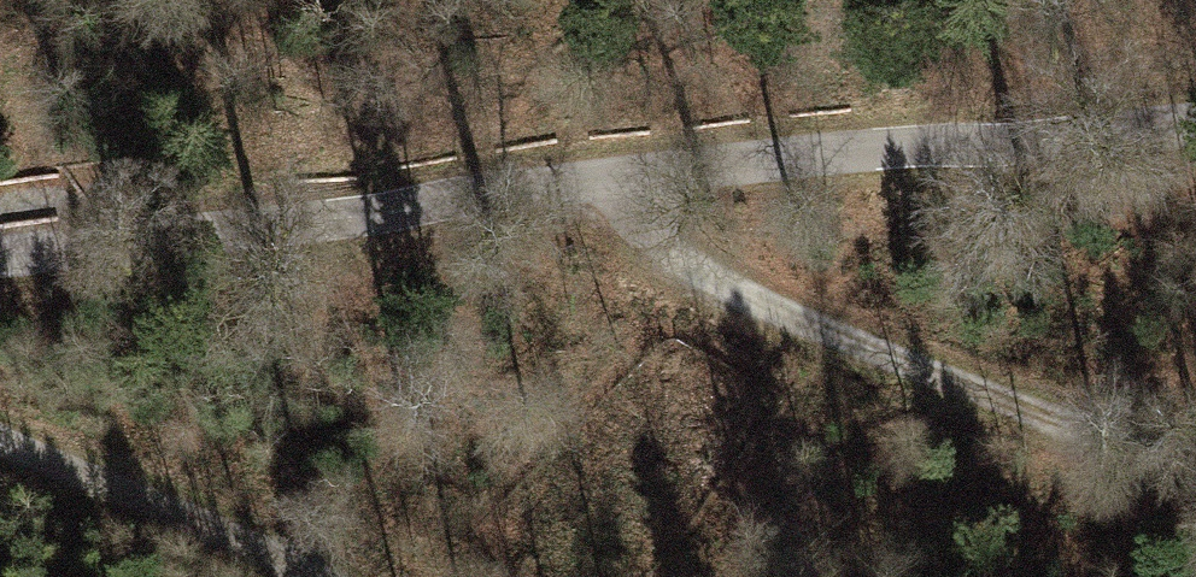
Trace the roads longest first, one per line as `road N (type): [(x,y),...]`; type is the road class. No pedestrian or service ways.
road 1 (track): [(0,256),(376,216),(843,150),(1195,124)]
road 2 (track): [(559,185),(666,260),(754,305),(1195,471)]
road 3 (track): [(0,444),(276,555),(310,576)]

